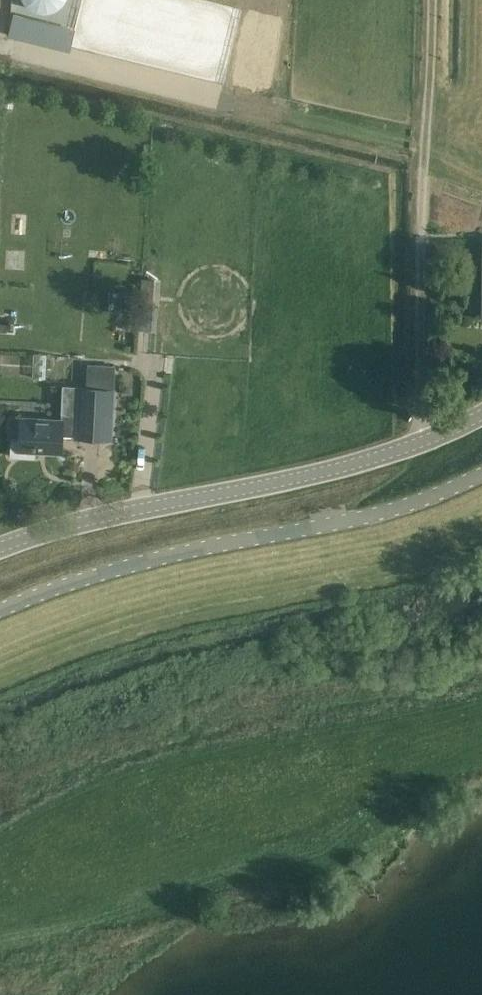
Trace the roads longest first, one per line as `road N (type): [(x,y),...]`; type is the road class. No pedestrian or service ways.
road 1 (track): [(431,0),(421,443),(407,471),(327,524)]
road 2 (unclassified): [(0,549),(90,520),(293,479),(421,443),(481,413)]
road 3 (tertiary): [(0,610),(148,561),(402,509),(481,475)]

